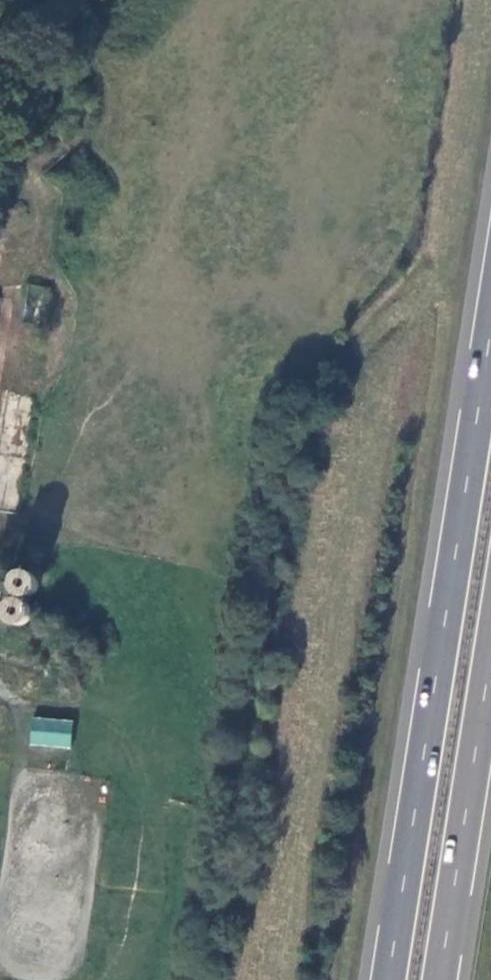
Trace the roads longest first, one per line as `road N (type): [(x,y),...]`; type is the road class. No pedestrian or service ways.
road 1 (trunk): [(490,331),(389,979)]
road 2 (trunk): [(440,979),(490,657)]

